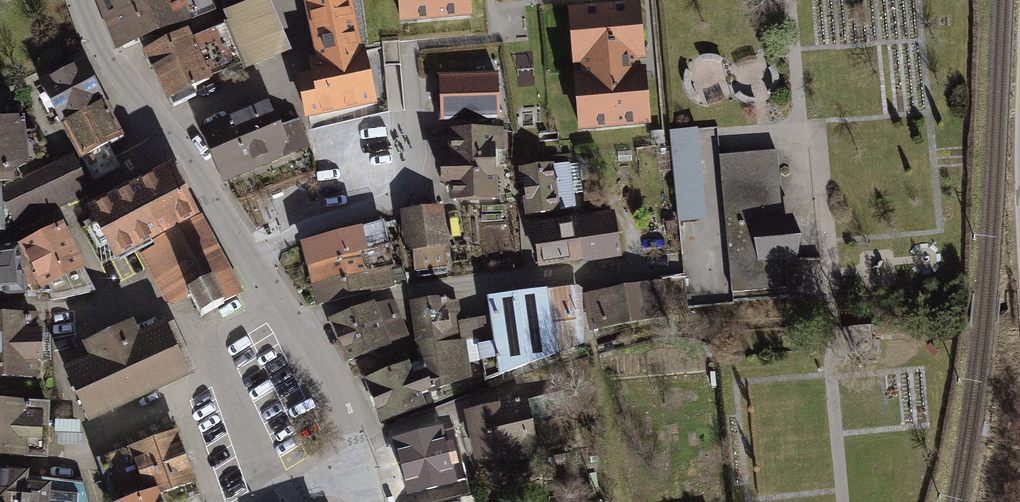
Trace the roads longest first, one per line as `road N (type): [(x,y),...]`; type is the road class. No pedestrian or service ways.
road 1 (residential): [(359,458),(328,391),(223,217),(99,46),(79,0)]

